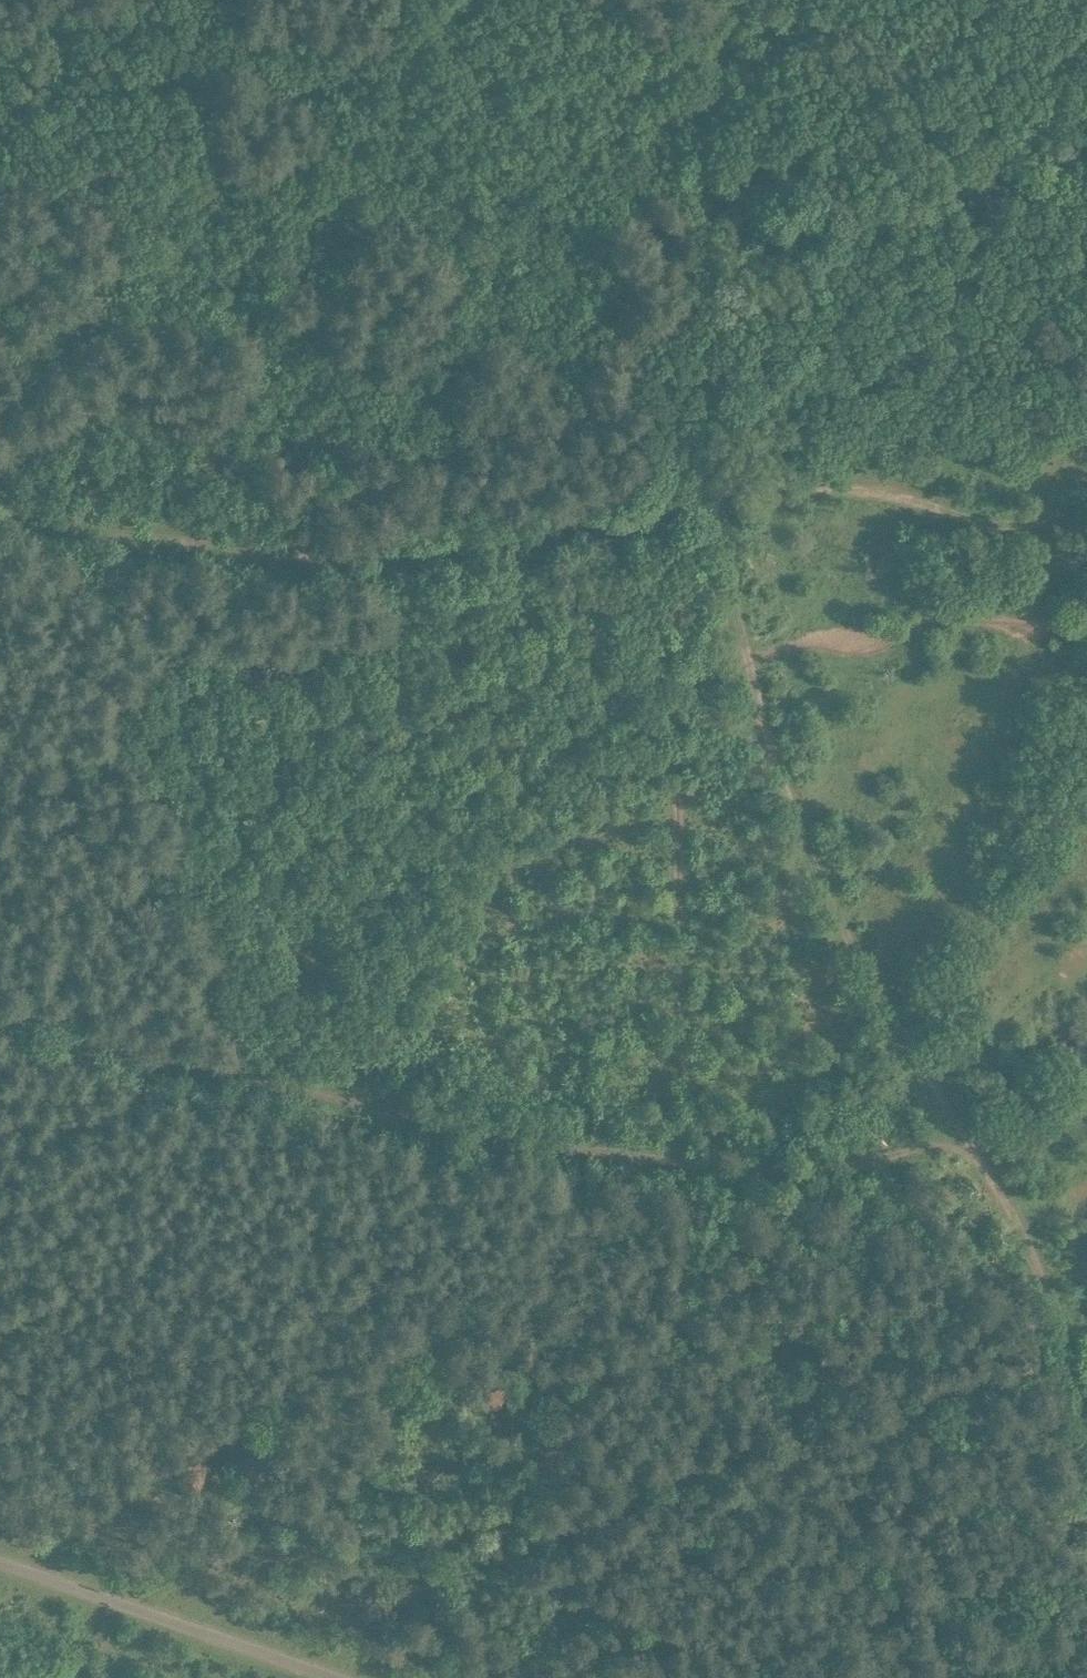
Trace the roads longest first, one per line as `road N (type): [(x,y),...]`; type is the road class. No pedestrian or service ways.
road 1 (track): [(0,481),(85,522),(233,547),(366,548),(454,540),(535,514),(715,488)]

